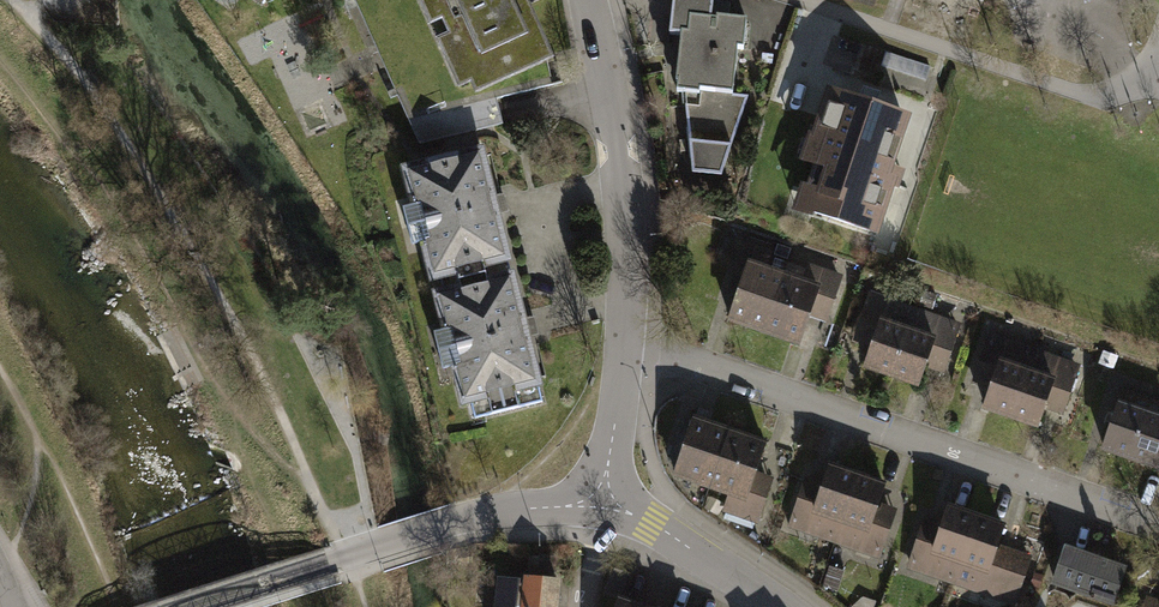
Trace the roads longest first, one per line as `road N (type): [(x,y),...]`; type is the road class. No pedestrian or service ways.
road 1 (residential): [(625,348),(652,350),(1158,525)]
road 2 (residential): [(588,0),(625,231),(625,348)]
road 3 (residential): [(459,519),(189,606)]
road 4 (residential): [(602,505),(651,523),(778,606)]
road 5 (residential): [(625,348),(602,505)]
road 6 (residential): [(459,519),(602,505)]

